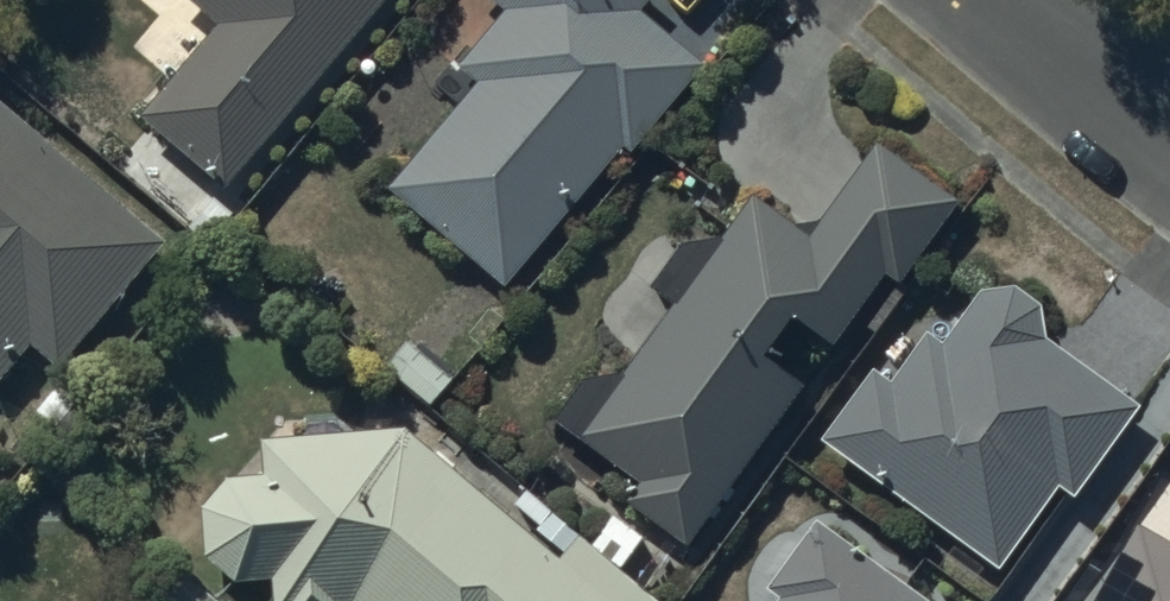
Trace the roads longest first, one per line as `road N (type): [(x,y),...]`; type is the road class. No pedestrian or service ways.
road 1 (residential): [(1169,118),(1026,0)]

